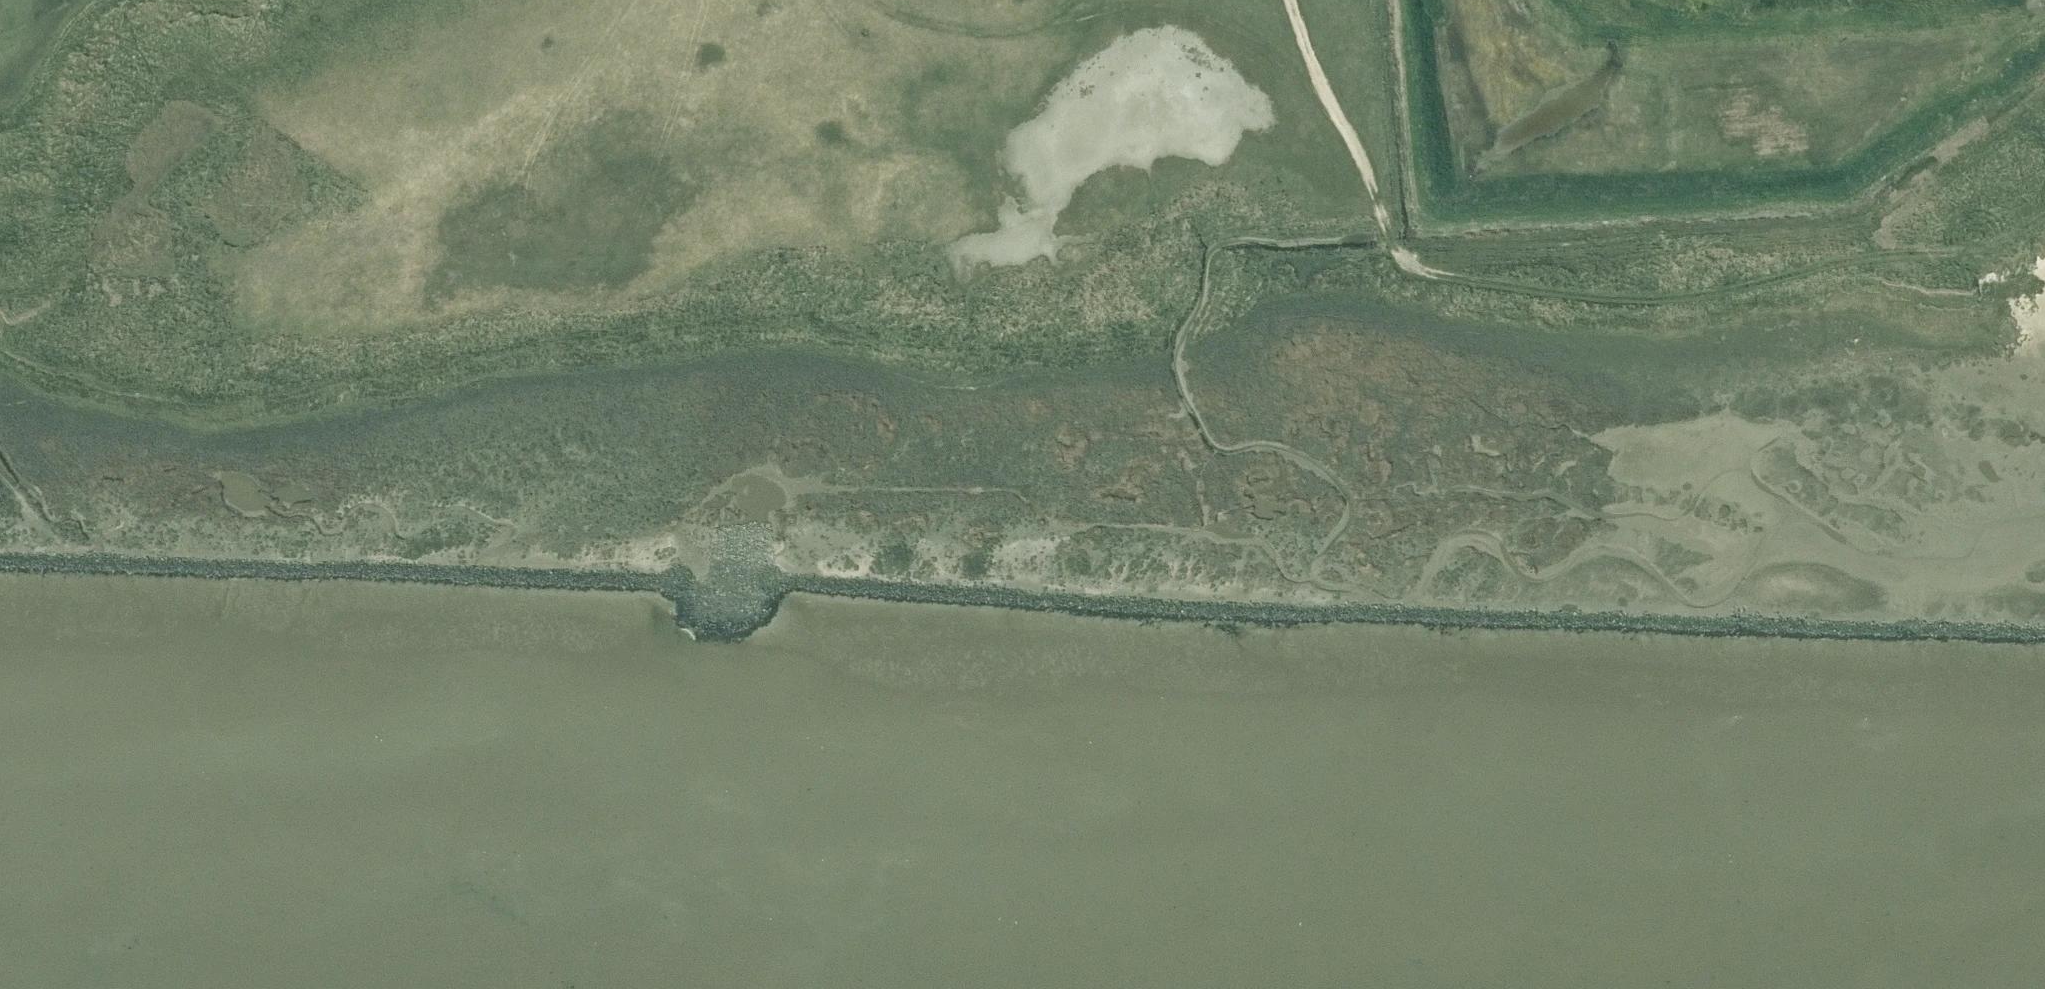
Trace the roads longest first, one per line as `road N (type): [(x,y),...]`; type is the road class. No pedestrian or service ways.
road 1 (track): [(2044,211),(1964,251),(1868,257),(1744,290),(1599,294),(1446,275),(1407,266),(1390,245)]

